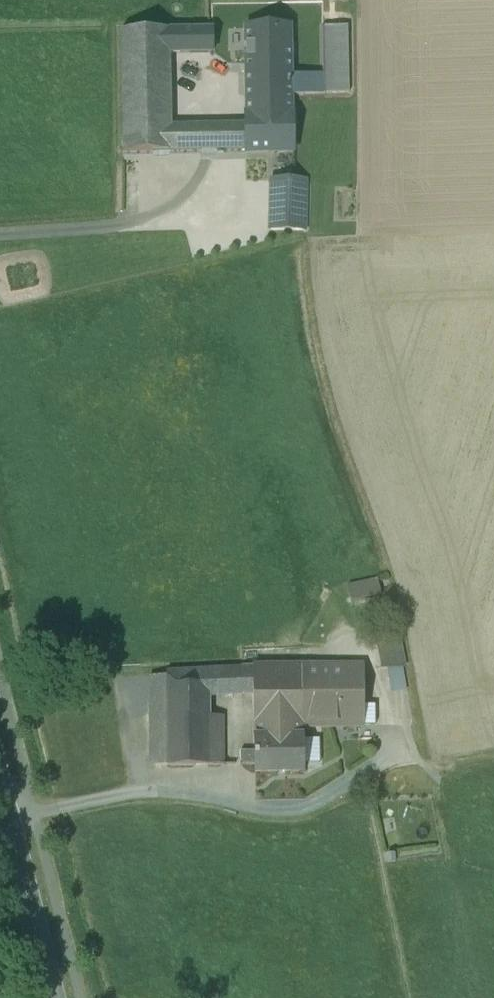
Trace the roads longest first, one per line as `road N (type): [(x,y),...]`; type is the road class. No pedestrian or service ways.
road 1 (secondary): [(0,792),(51,997)]

